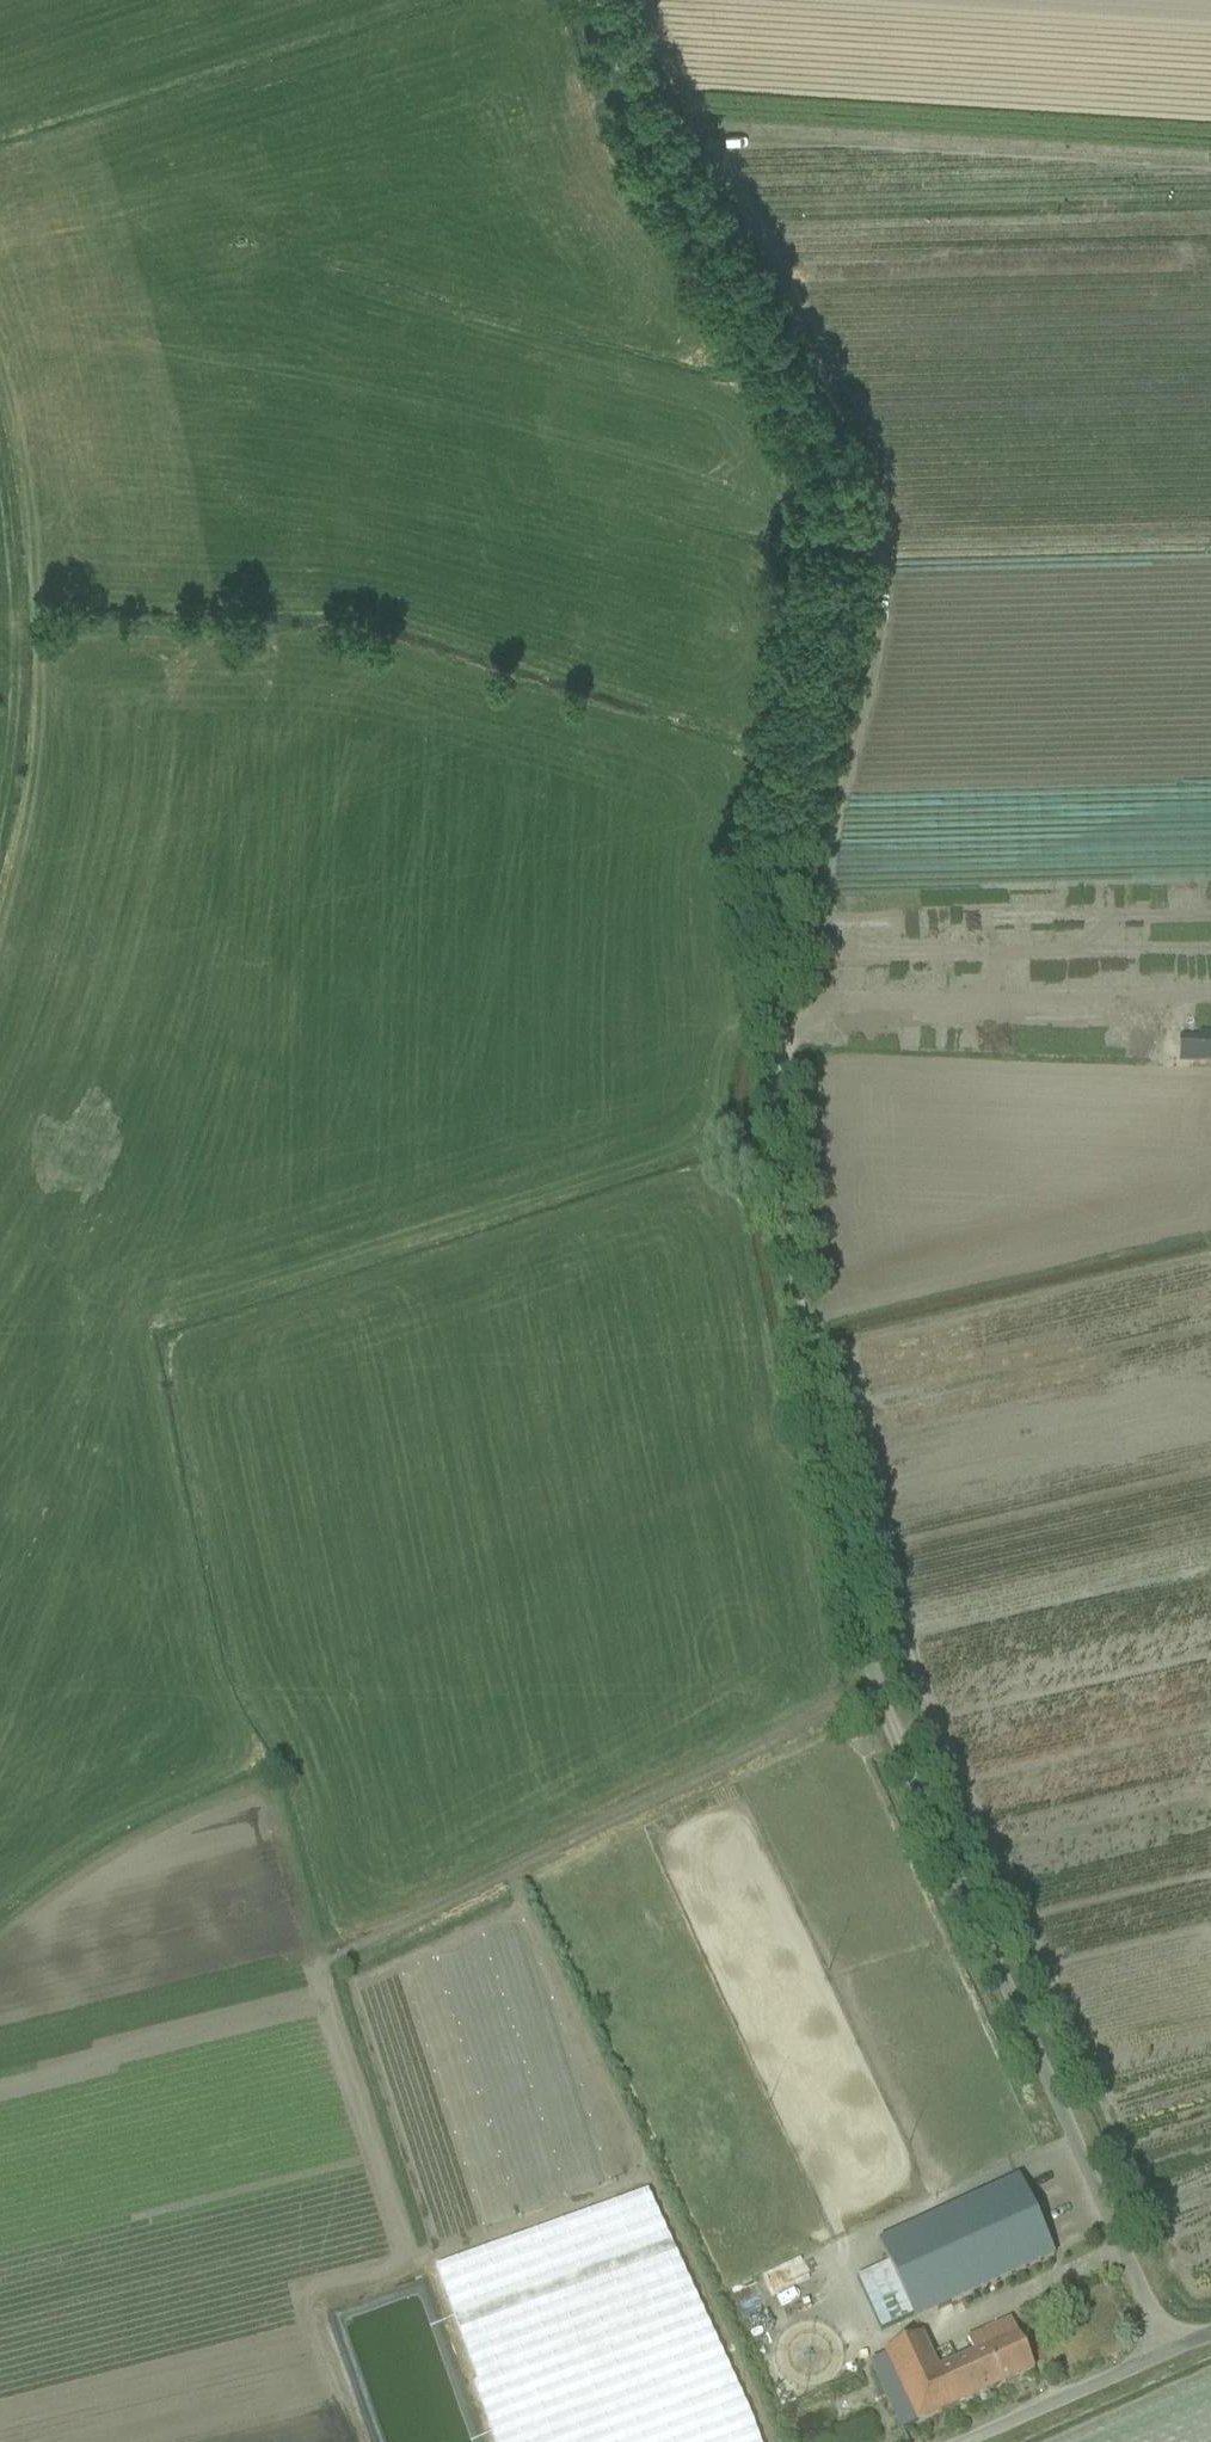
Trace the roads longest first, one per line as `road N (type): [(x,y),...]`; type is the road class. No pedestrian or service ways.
road 1 (track): [(1169,2352),(909,1773),(862,1638),(808,1385),(776,1167),(771,1010),(781,833),(845,573),(846,529),(822,448),(623,75),(599,0)]
road 2 (unclassified): [(965,2441),(1210,2335)]

